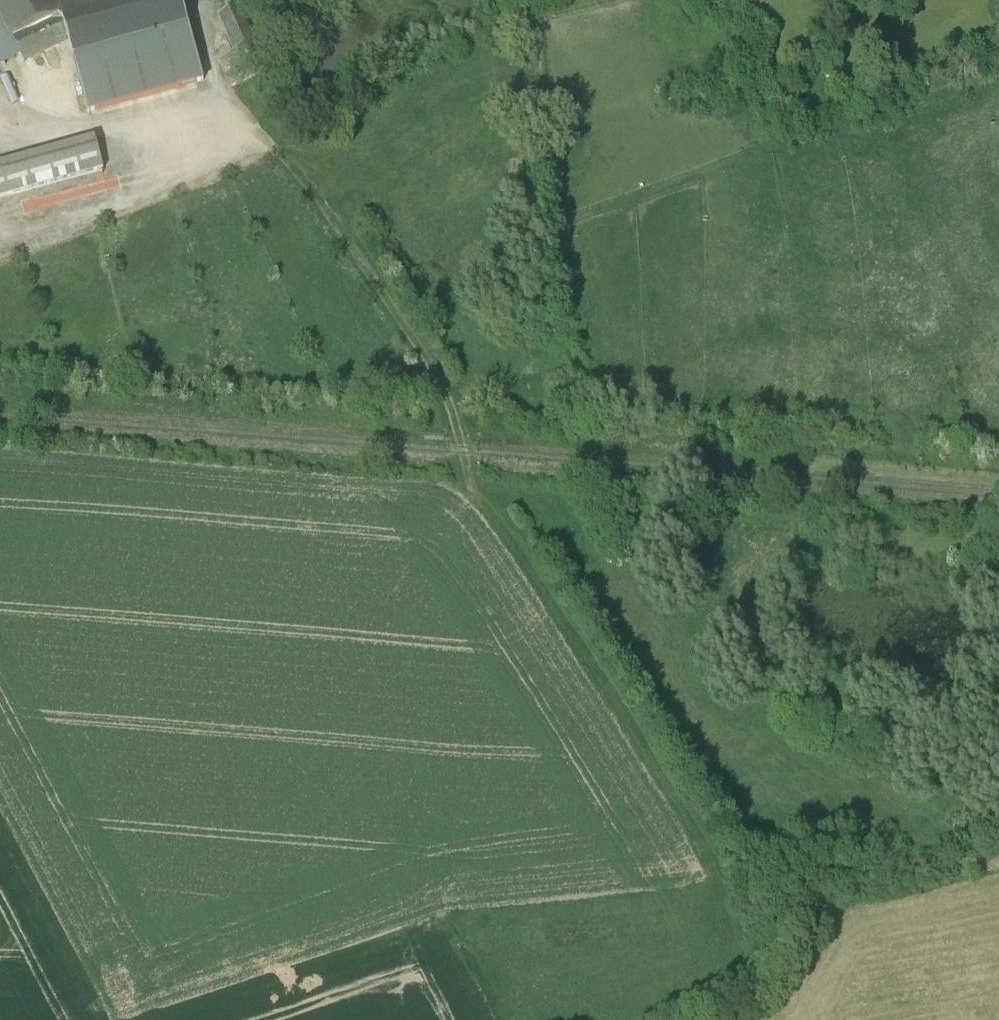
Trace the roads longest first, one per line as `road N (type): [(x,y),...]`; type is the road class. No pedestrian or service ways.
road 1 (track): [(472,502),(433,369),(342,236),(253,135)]

